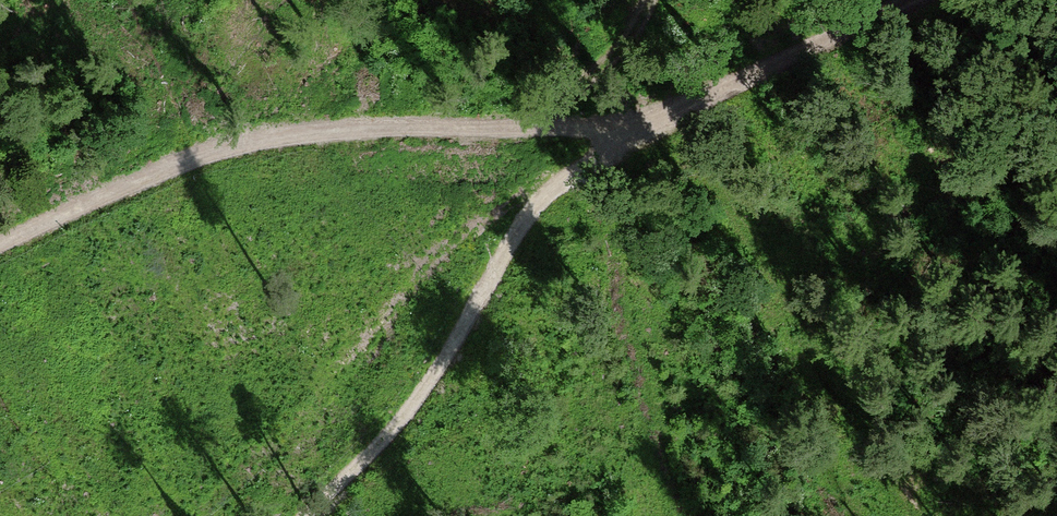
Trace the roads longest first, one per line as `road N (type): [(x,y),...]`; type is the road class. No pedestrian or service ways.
road 1 (track): [(0,237),(163,162),(243,138),(549,121)]
road 2 (track): [(645,128),(573,172),(545,200),(429,381),(305,515)]
road 3 (track): [(908,0),(645,128),(549,121)]

